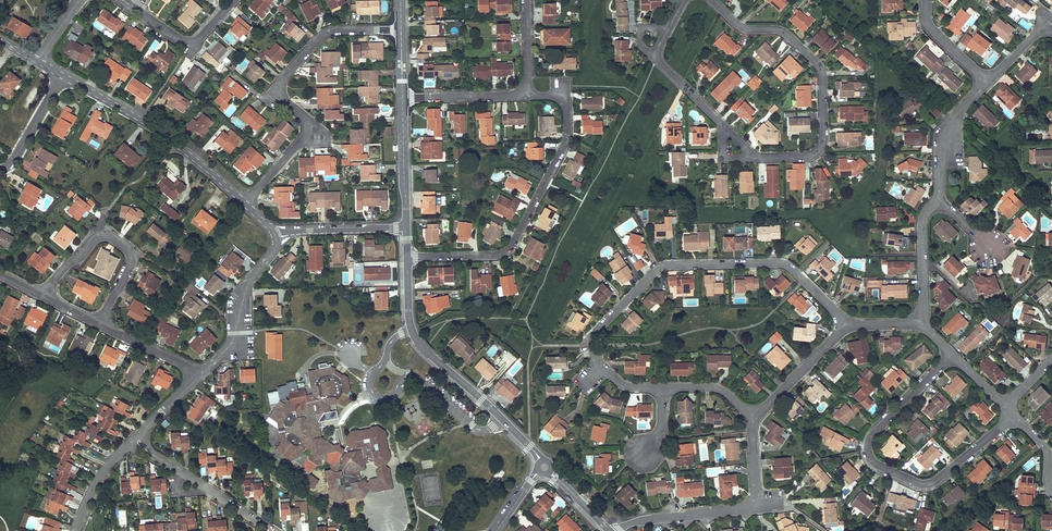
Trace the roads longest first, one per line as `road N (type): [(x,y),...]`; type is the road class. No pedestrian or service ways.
road 1 (residential): [(683,0),(658,49),(661,66),(752,155),(815,154),(824,134),(821,69),(786,34),(742,28),(711,0)]
road 2 (residential): [(848,327),(785,265),(661,268),(599,328),(592,345),(619,384),(662,388)]
road 3 (residential): [(519,92),(562,102),(566,133),(511,247),(497,256),(407,258)]
road 4 (residential): [(953,355),(874,433),(873,461),(928,484),(1012,415)]
road 5 (residential): [(400,27),(335,28),(318,36),(280,85),(305,133),(244,205)]
road 6 (residential): [(407,258),(417,341),(544,468)]
road 7 (residential): [(63,77),(174,144),(244,205)]
road 8 (residential): [(44,297),(92,242),(111,240),(129,253),(130,267),(99,324)]
road 9 (residential): [(276,236),(274,251),(247,285),(231,342),(200,376)]
road 10 (residential): [(135,439),(271,530)]
road 11 (residential): [(618,530),(750,504)]
road 12 (residential): [(126,0),(181,39),(199,36),(232,0)]
road 13 (residential): [(754,420),(848,327)]
road 14 (residential): [(986,84),(946,129),(936,200)]
road 15 (residential): [(406,229),(276,236)]
road 16 (residential): [(402,99),(406,229)]
road 17 (residential): [(936,200),(922,223),(924,325)]

